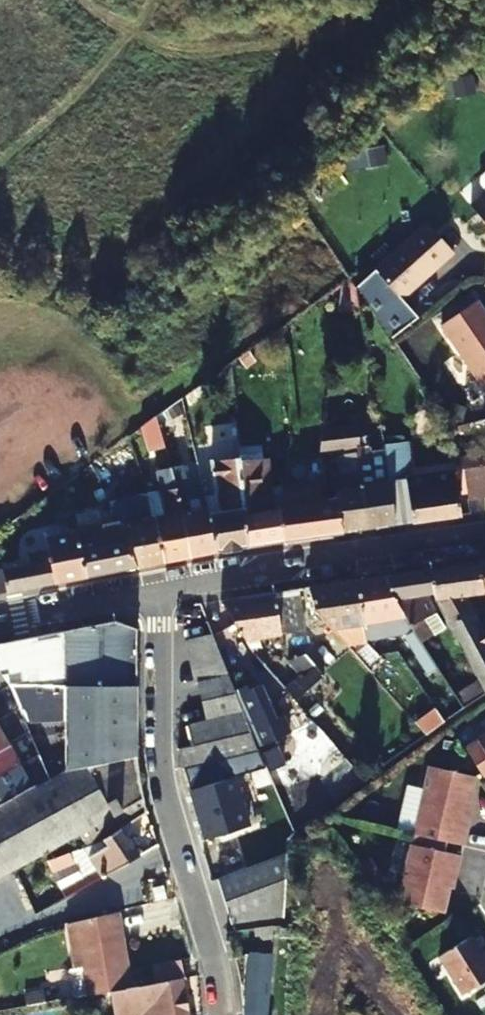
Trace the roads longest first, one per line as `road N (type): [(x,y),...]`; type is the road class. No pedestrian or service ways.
road 1 (residential): [(221,1014),(218,978),(164,788),(157,584)]
road 2 (residential): [(484,535),(157,584)]
road 3 (residential): [(157,584),(0,619)]

